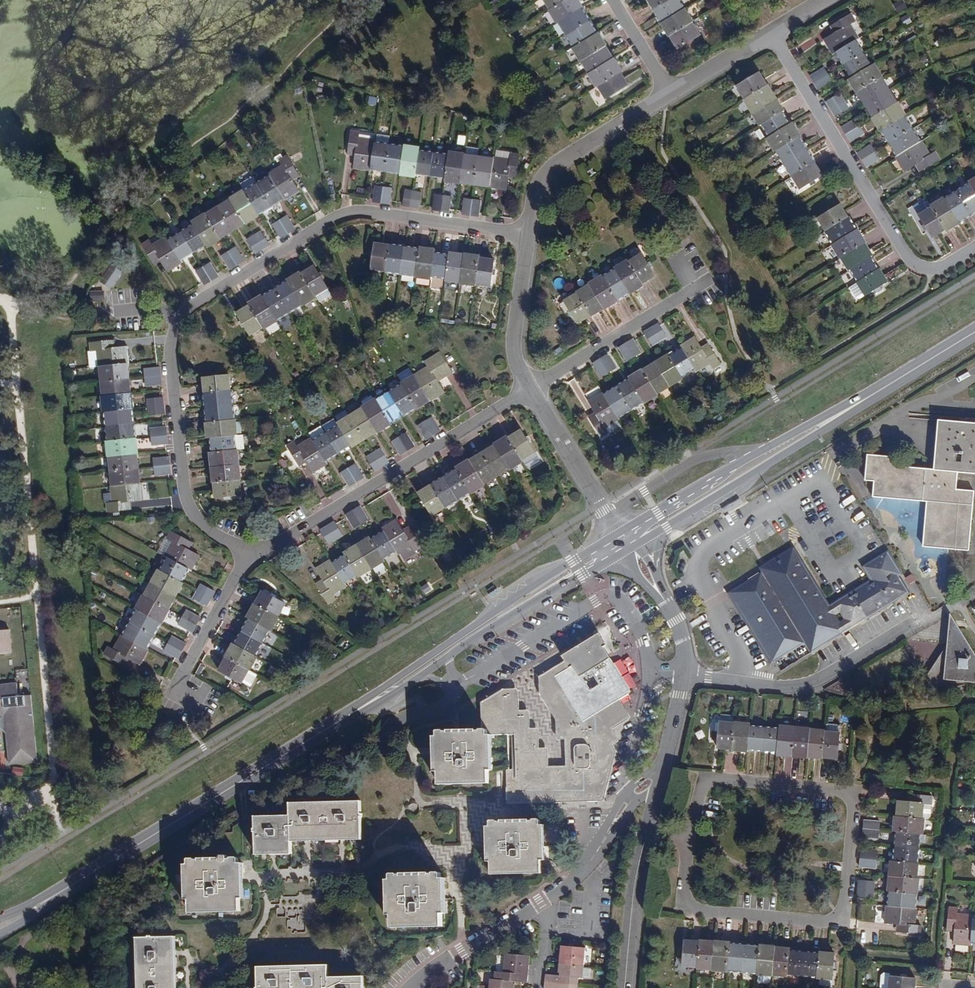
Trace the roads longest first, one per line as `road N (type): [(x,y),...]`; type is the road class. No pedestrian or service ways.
road 1 (residential): [(529,237),(355,212),(180,313),(171,347),(187,501),(210,531),(251,558)]
road 2 (residential): [(690,835),(684,906),(848,922),(857,791),(698,771),(691,827)]
road 3 (tertiary): [(89,878),(373,701)]
road 4 (residential): [(974,248),(943,268),(914,260),(773,35)]
road 5 (residential): [(251,558),(535,392)]
road 6 (tertiary): [(626,537),(570,562),(373,701)]
road 7 (tertiary): [(883,388),(763,450),(626,537)]
road 8 (tertiary): [(666,526),(883,388)]
road 9 (residential): [(613,833),(564,887),(411,987)]
road 10 (residential): [(687,668),(726,681),(790,686),(819,678),(921,617)]
road 11 (residential): [(529,237),(542,175),(671,92)]
road 12 (residential): [(535,392),(715,280)]
road 13 (residential): [(194,712),(177,685),(251,558)]
road 14 (tertiary): [(448,657),(600,564)]
road 15 (residential): [(626,537),(535,392)]
road 16 (residential): [(646,828),(623,987)]
road 17 (residential): [(535,392),(516,355),(529,237)]

